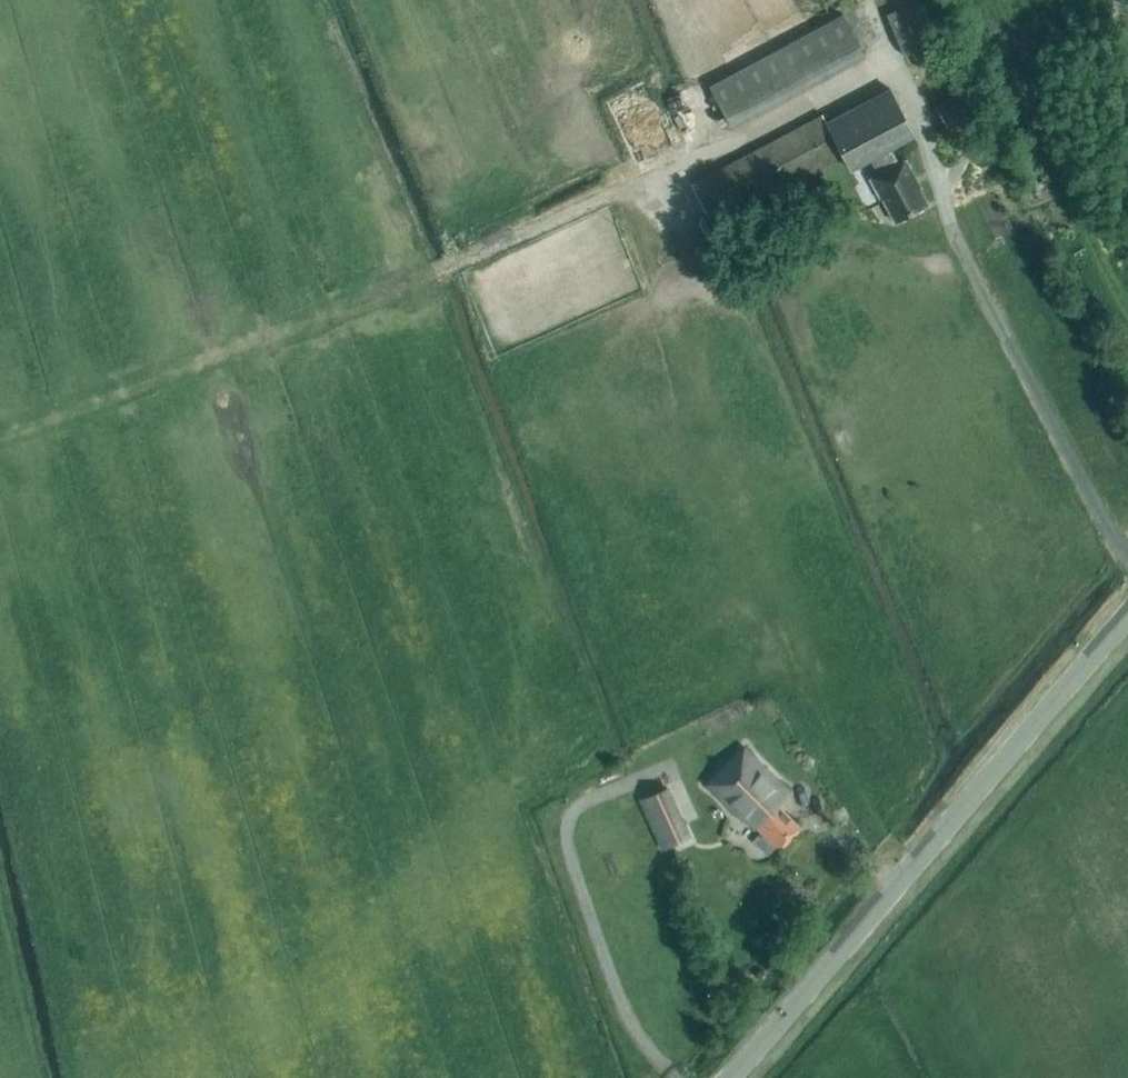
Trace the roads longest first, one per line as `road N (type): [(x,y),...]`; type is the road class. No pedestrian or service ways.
road 1 (unclassified): [(737,1077),(1127,622)]

